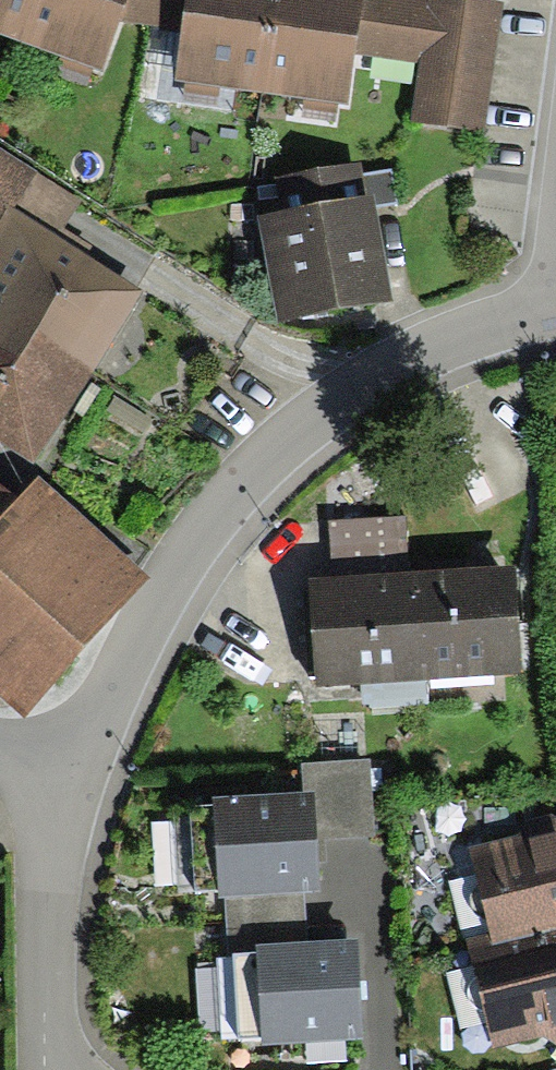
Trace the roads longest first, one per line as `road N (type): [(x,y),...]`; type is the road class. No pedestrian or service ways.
road 1 (residential): [(75,769),(168,580),(208,523),(277,449),(388,366),(471,329),(555,309)]
road 2 (unclassified): [(45,1069),(51,889),(75,769)]

